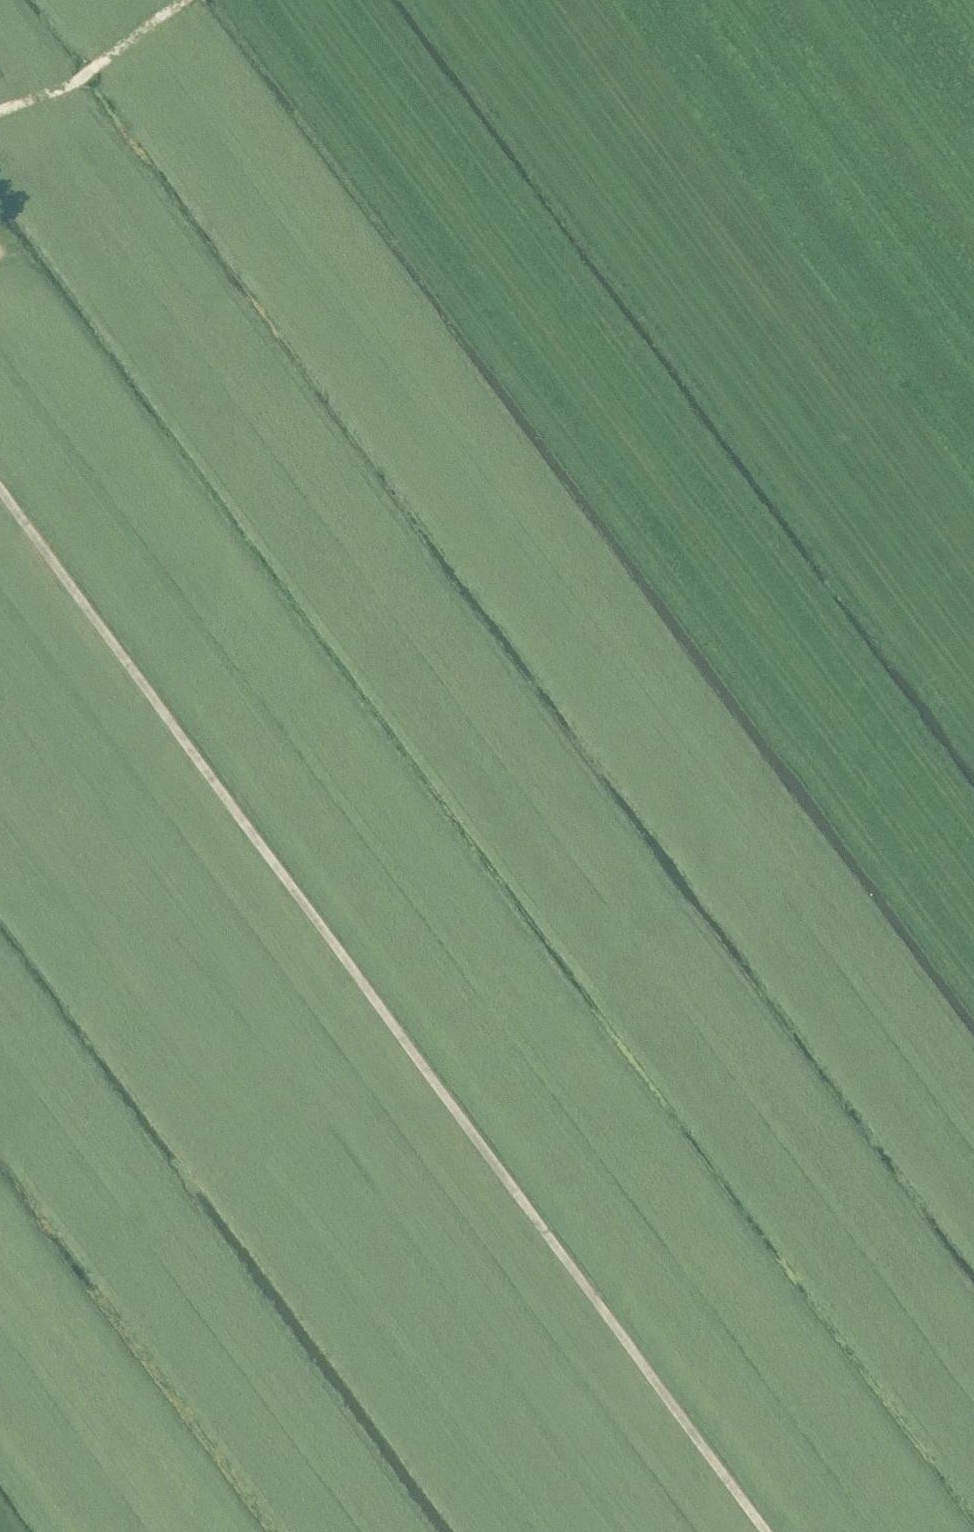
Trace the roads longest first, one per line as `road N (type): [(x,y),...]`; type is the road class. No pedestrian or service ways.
road 1 (track): [(770,1531),(0,484)]

